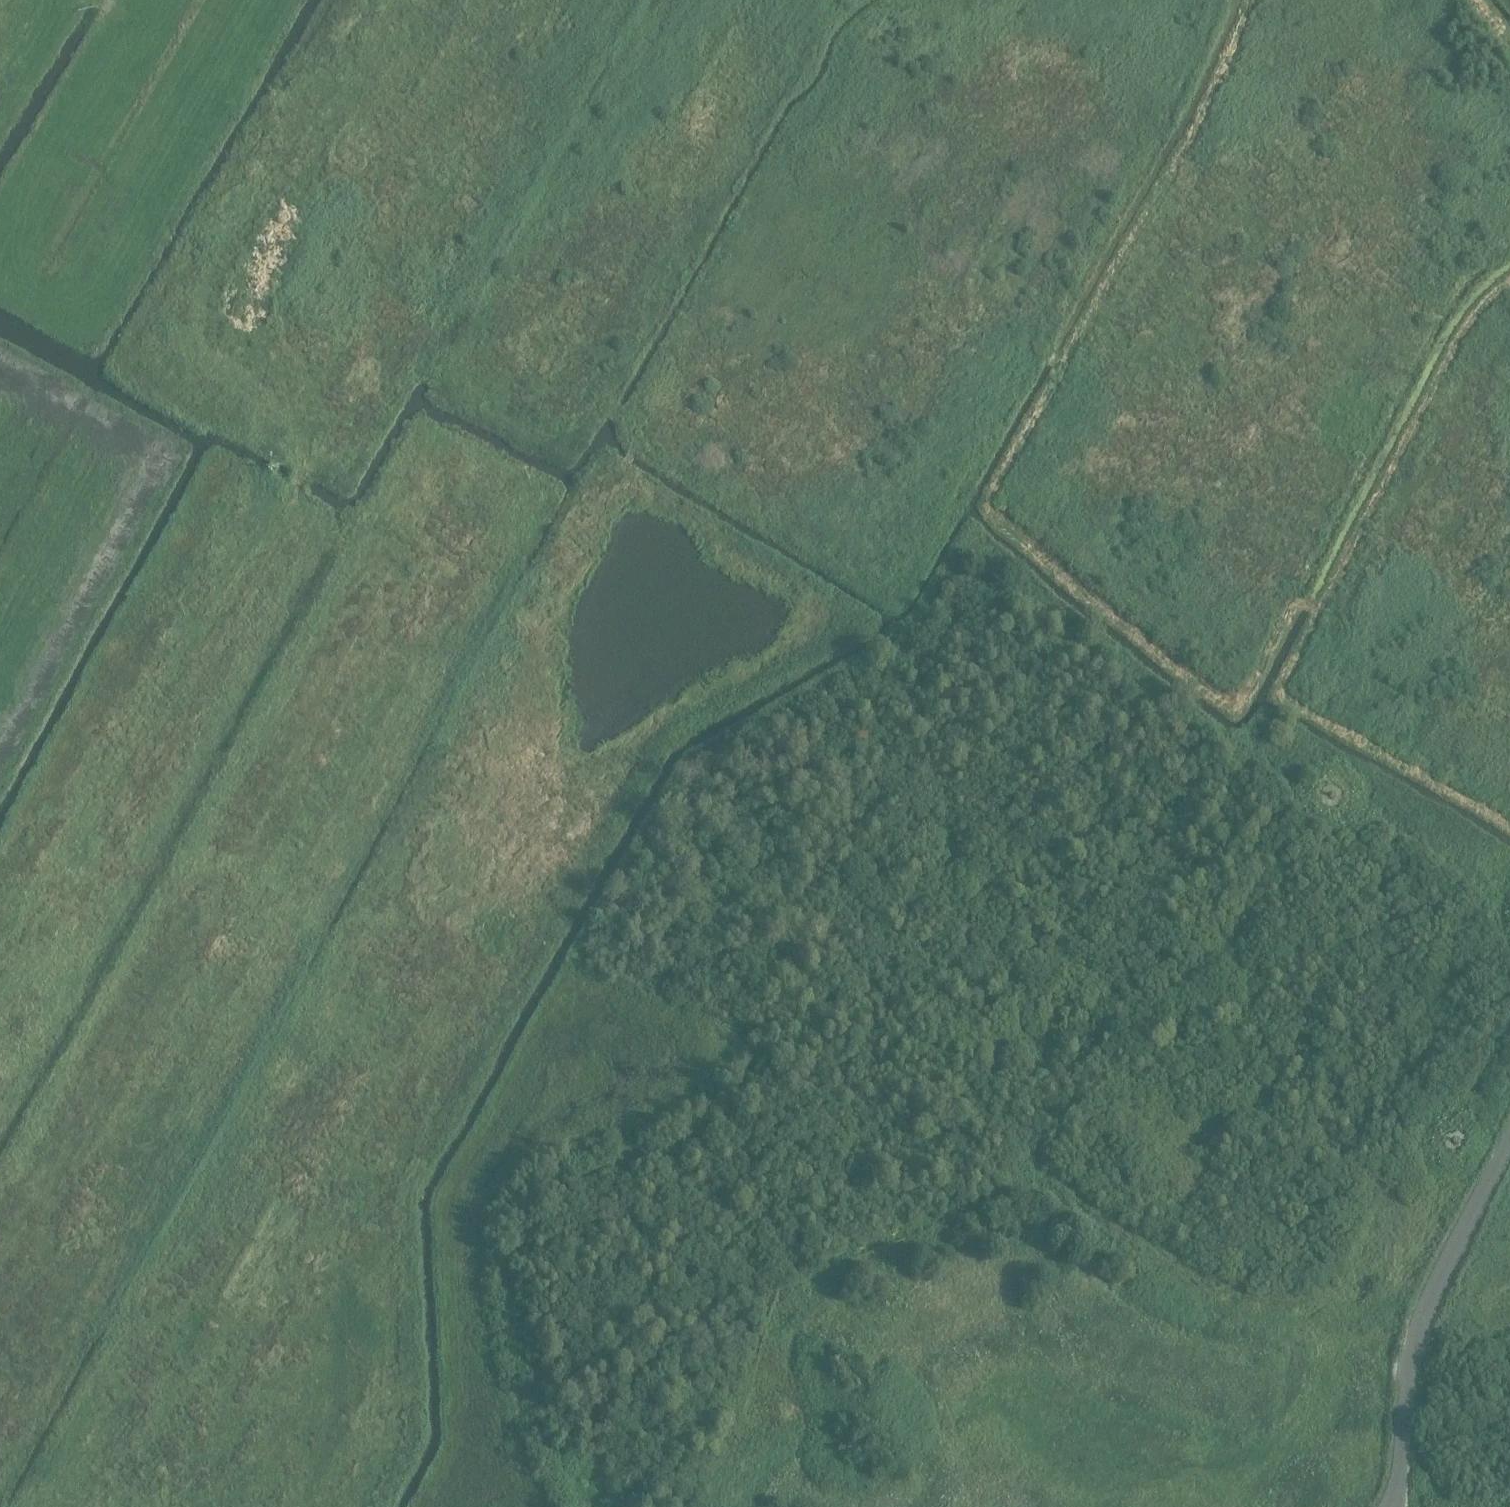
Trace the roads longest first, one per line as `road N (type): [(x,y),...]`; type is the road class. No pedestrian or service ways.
road 1 (unclassified): [(1386,1506),(1399,1470),(1409,1347),(1509,1137)]

